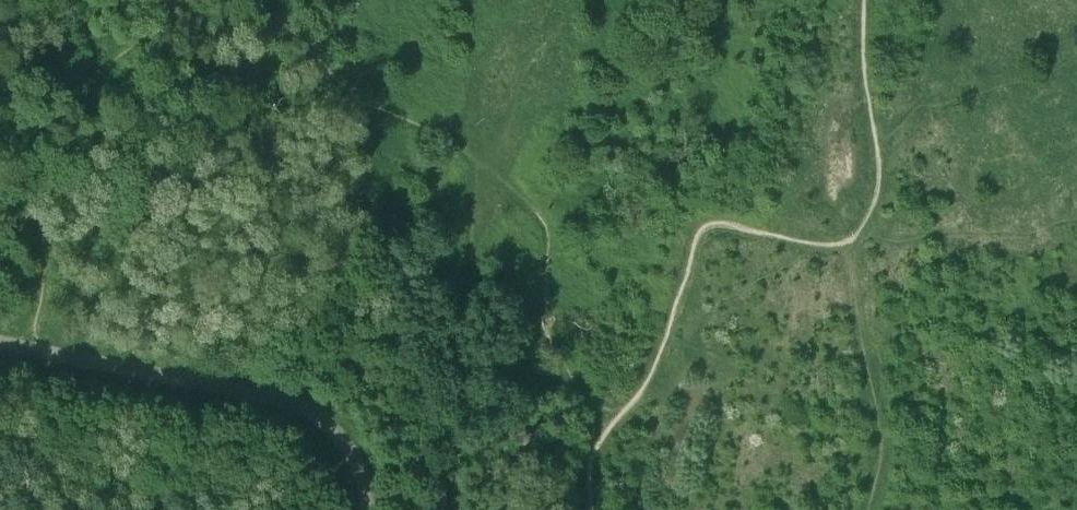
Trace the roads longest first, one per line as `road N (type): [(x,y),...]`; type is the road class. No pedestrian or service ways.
road 1 (track): [(0,344),(279,398),(313,412),(353,456),(368,509)]

